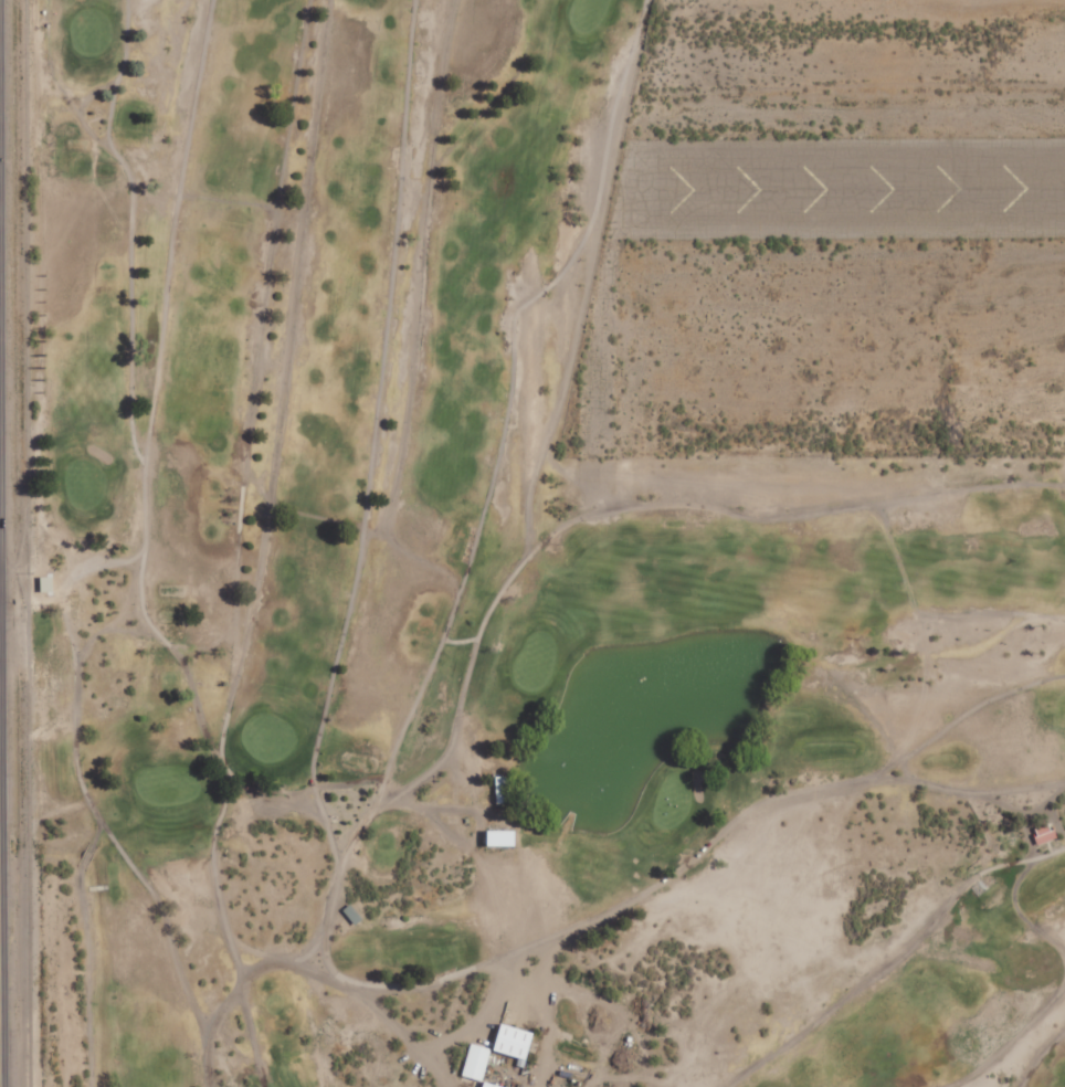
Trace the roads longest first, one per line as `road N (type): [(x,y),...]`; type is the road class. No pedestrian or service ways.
road 1 (secondary): [(1,1086),(0,663)]

